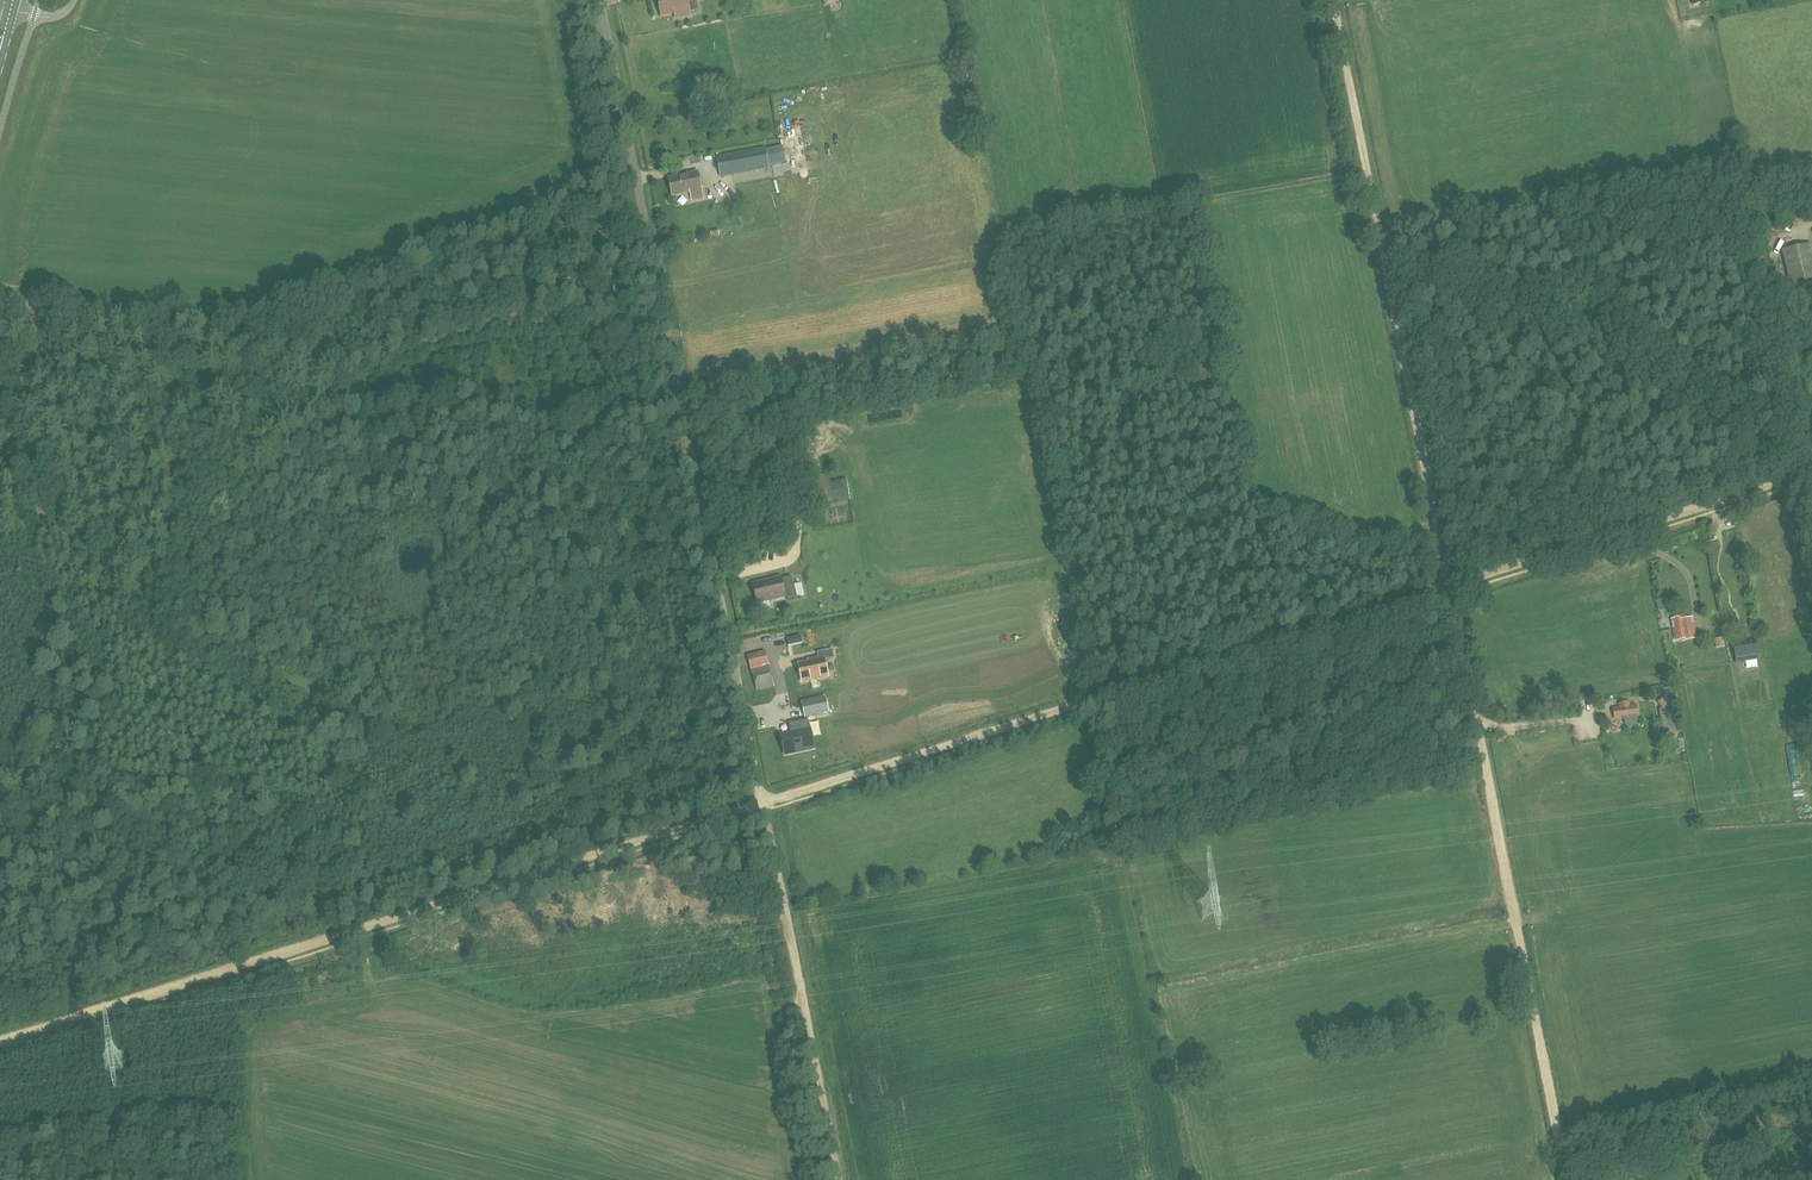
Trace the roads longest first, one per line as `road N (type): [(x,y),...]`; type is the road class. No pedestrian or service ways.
road 1 (track): [(0,1043),(1450,584)]
road 2 (unclassified): [(762,808),(601,0)]
road 3 (track): [(1451,592),(1569,1179)]
road 4 (track): [(1450,584),(1334,0)]
road 5 (track): [(1450,584),(1811,468)]
road 6 (track): [(762,808),(837,1179)]

